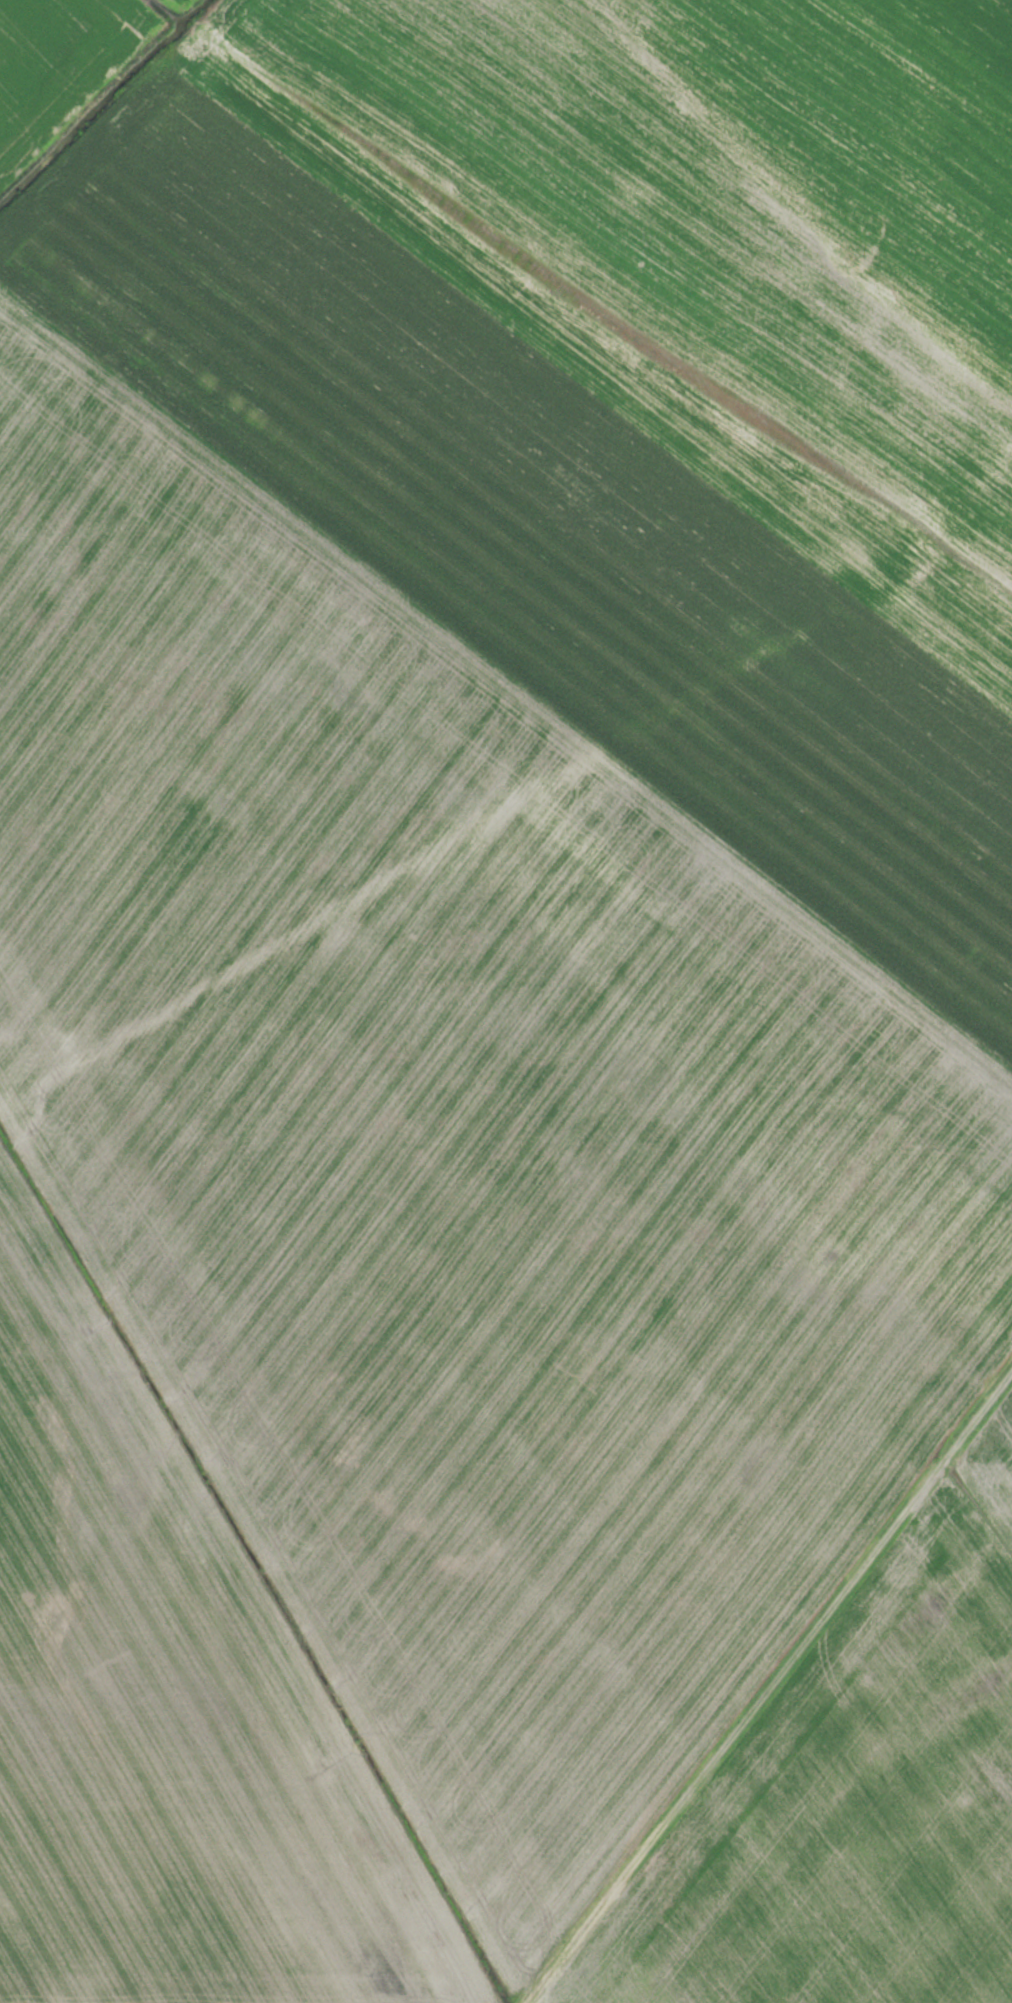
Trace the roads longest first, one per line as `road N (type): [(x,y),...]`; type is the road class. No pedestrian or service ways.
road 1 (track): [(1011,1366),(512,2002)]

